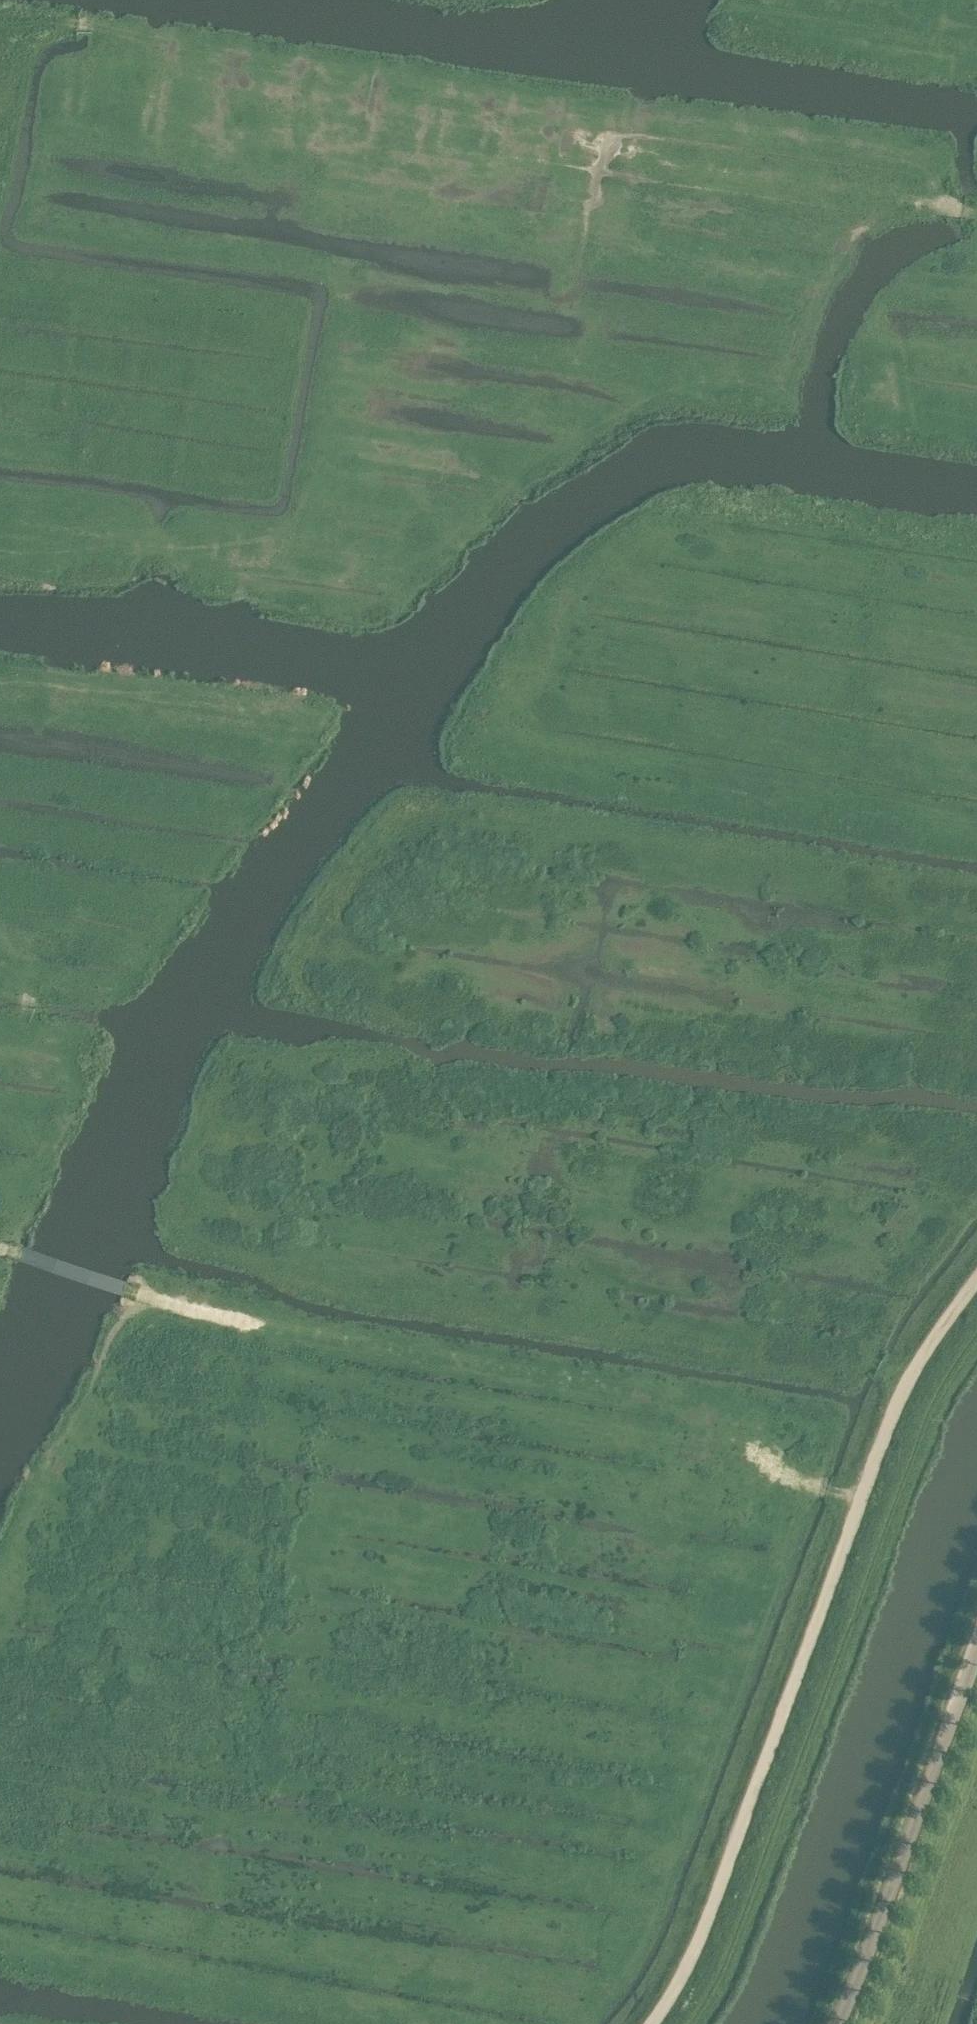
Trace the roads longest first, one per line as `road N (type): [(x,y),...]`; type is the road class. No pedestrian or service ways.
road 1 (track): [(650,2023),(697,1943),(895,1404),(976,1277)]
road 2 (unclassified): [(842,2023),(976,1657)]
road 3 (track): [(738,1456),(861,1497)]

